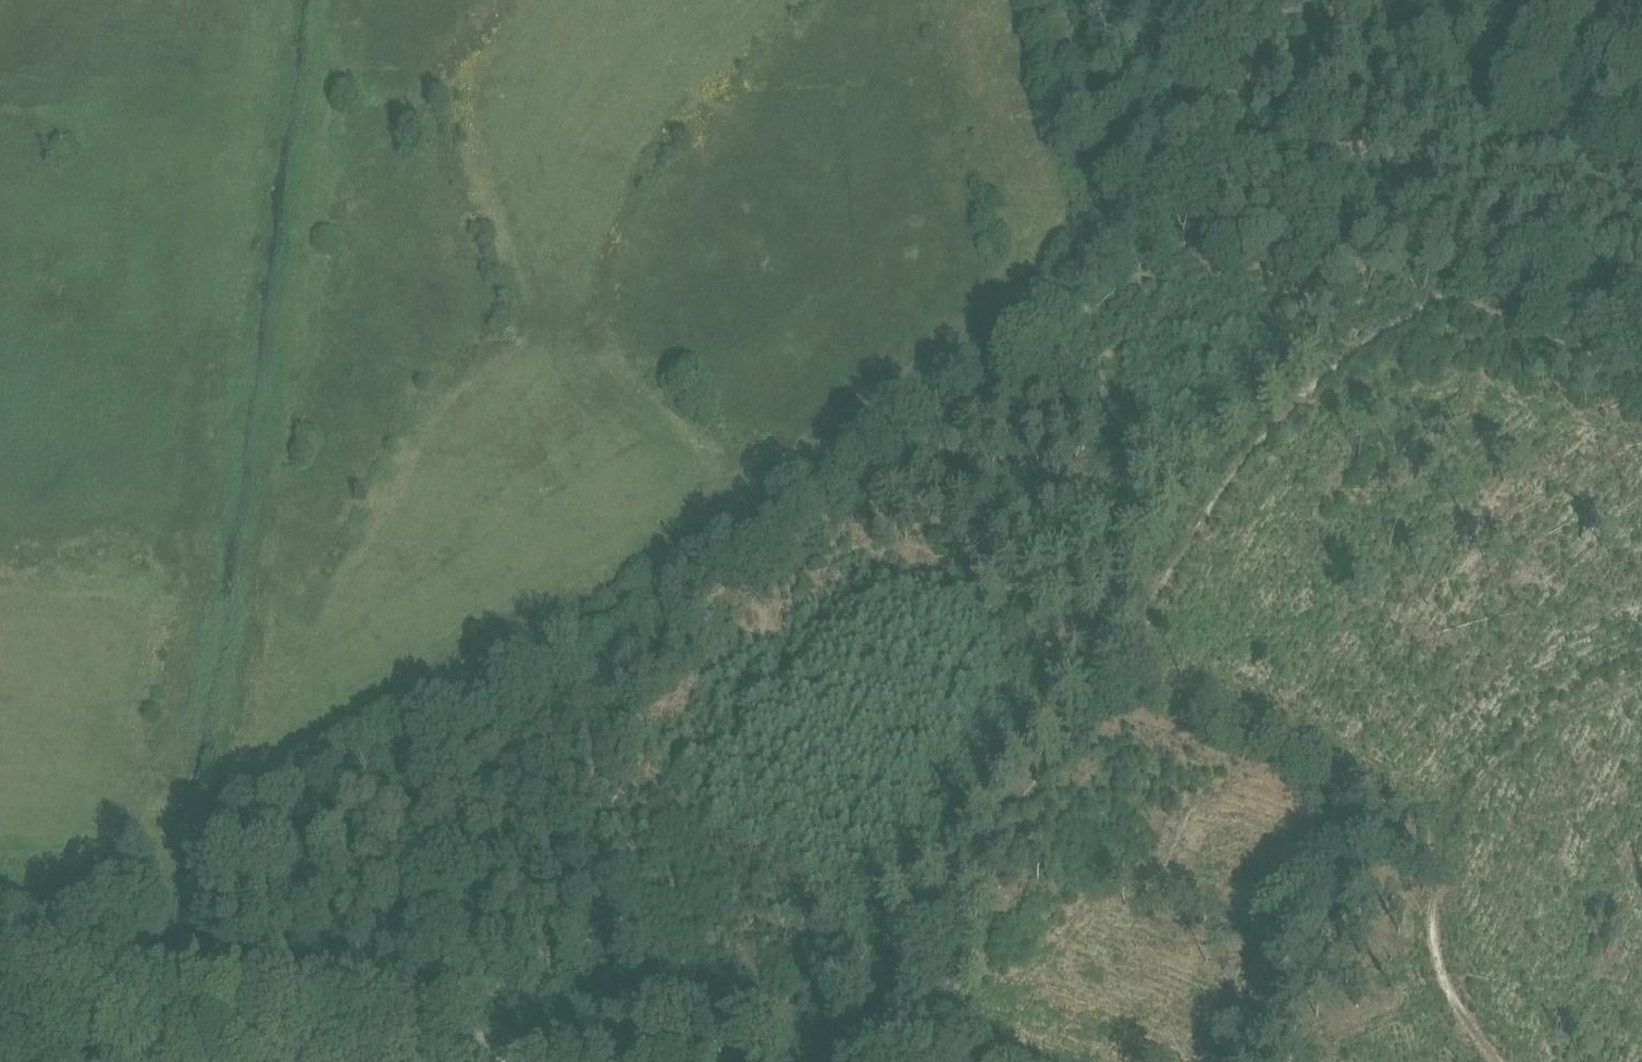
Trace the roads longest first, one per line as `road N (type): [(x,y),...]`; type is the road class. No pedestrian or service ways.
road 1 (track): [(571,1061),(159,1015)]
road 2 (track): [(159,1015),(0,998)]

